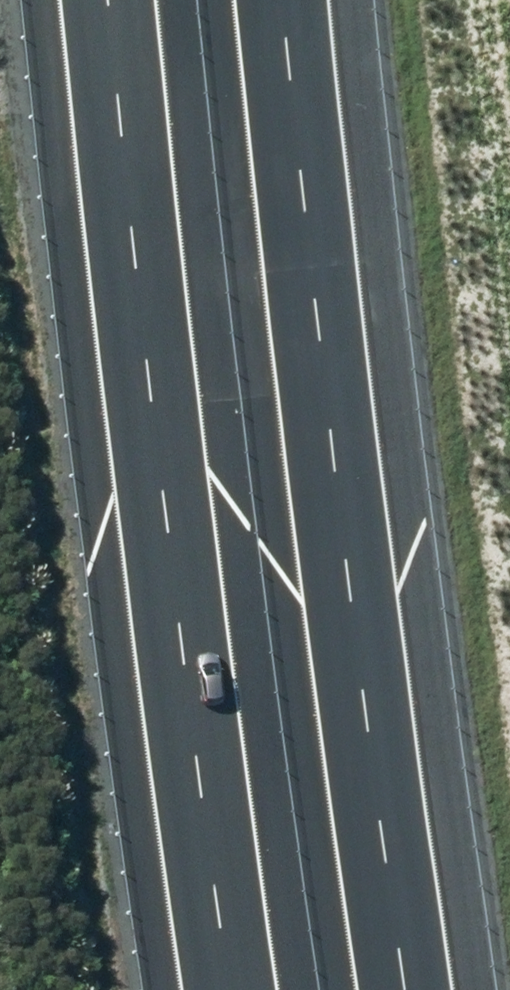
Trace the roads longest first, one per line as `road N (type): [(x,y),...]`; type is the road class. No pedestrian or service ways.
road 1 (motorway): [(244,989),(203,744),(115,0)]
road 2 (motorway): [(300,0),(410,989)]

